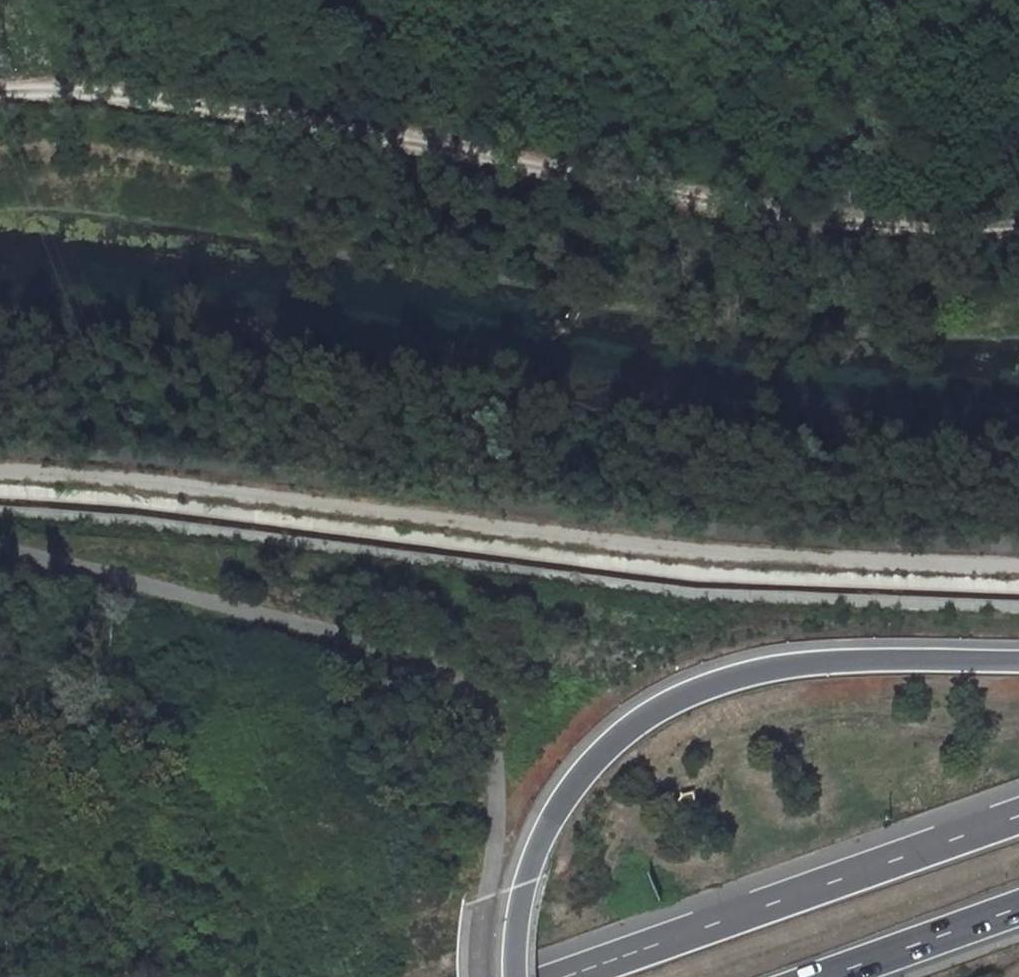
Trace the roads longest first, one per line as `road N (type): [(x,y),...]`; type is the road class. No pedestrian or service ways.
road 1 (track): [(1018,225),(826,222),(96,92),(0,91)]
road 2 (motorway): [(1018,657),(819,662),(719,679),(665,702),(608,744),(562,796),(520,886),(516,976)]
road 3 (motorway): [(1018,815),(563,976)]
road 4 (motorway): [(820,976),(1018,906)]

